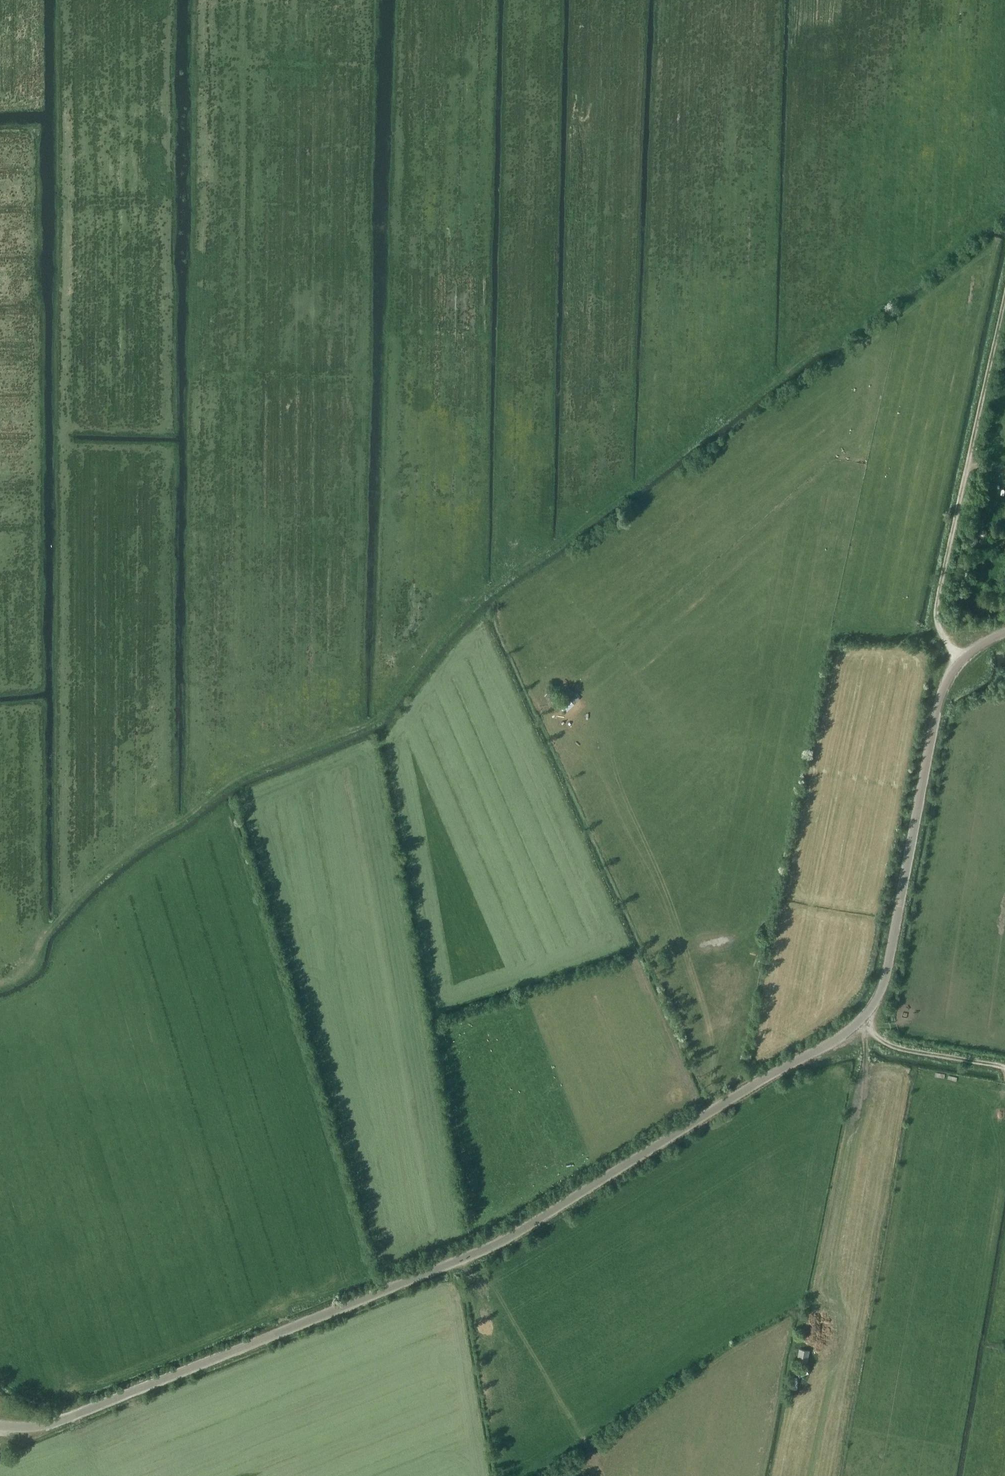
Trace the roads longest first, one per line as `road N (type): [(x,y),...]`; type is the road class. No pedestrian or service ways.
road 1 (unclassified): [(1004,632),(967,655),(941,692),(881,997),(856,1026),(486,1252),(57,1422),(0,1424)]
road 2 (track): [(1004,1066),(892,1045),(856,1026)]

